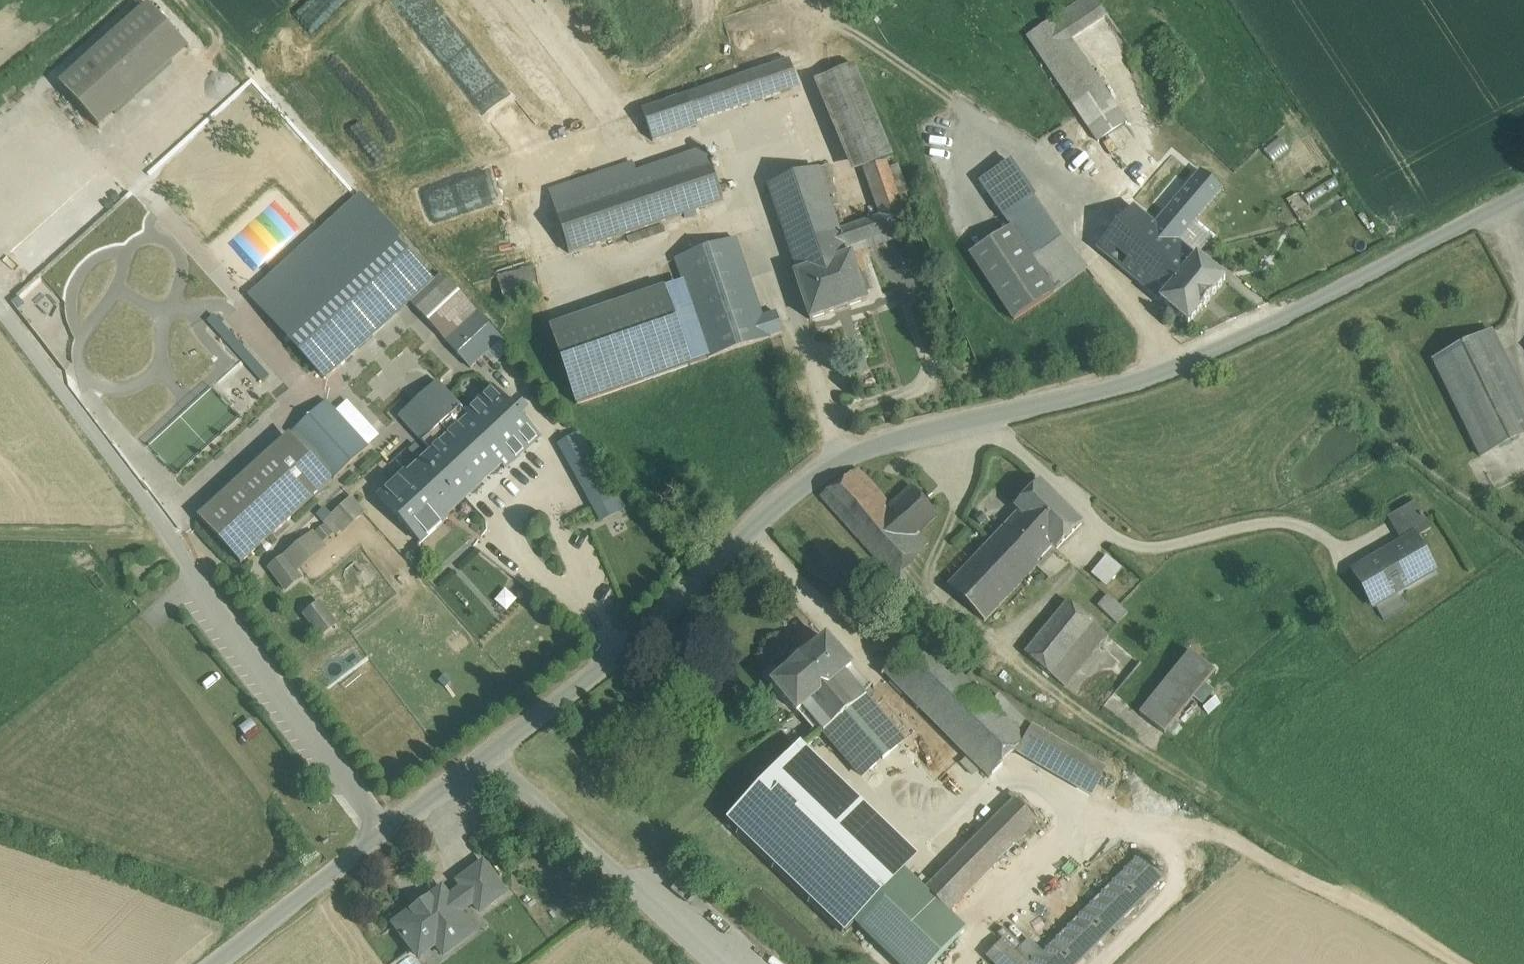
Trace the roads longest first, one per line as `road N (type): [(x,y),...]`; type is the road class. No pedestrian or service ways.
road 1 (unclassified): [(217,963),(622,650),(844,457),(1164,374),(1523,196)]
road 2 (track): [(1169,831),(1222,836),(1460,963)]
road 3 (track): [(974,125),(817,13)]
road 4 (track): [(612,152),(631,99),(686,54),(712,0)]
road 5 (track): [(170,537),(0,535)]

